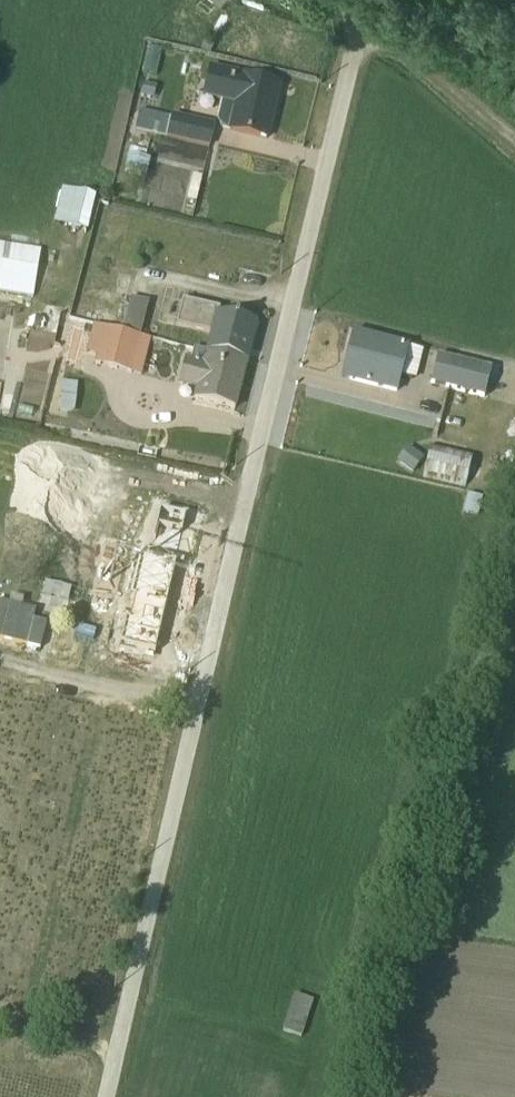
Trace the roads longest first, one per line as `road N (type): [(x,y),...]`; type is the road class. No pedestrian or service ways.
road 1 (unclassified): [(110,1096),(353,50)]
road 2 (track): [(352,4),(514,144)]

